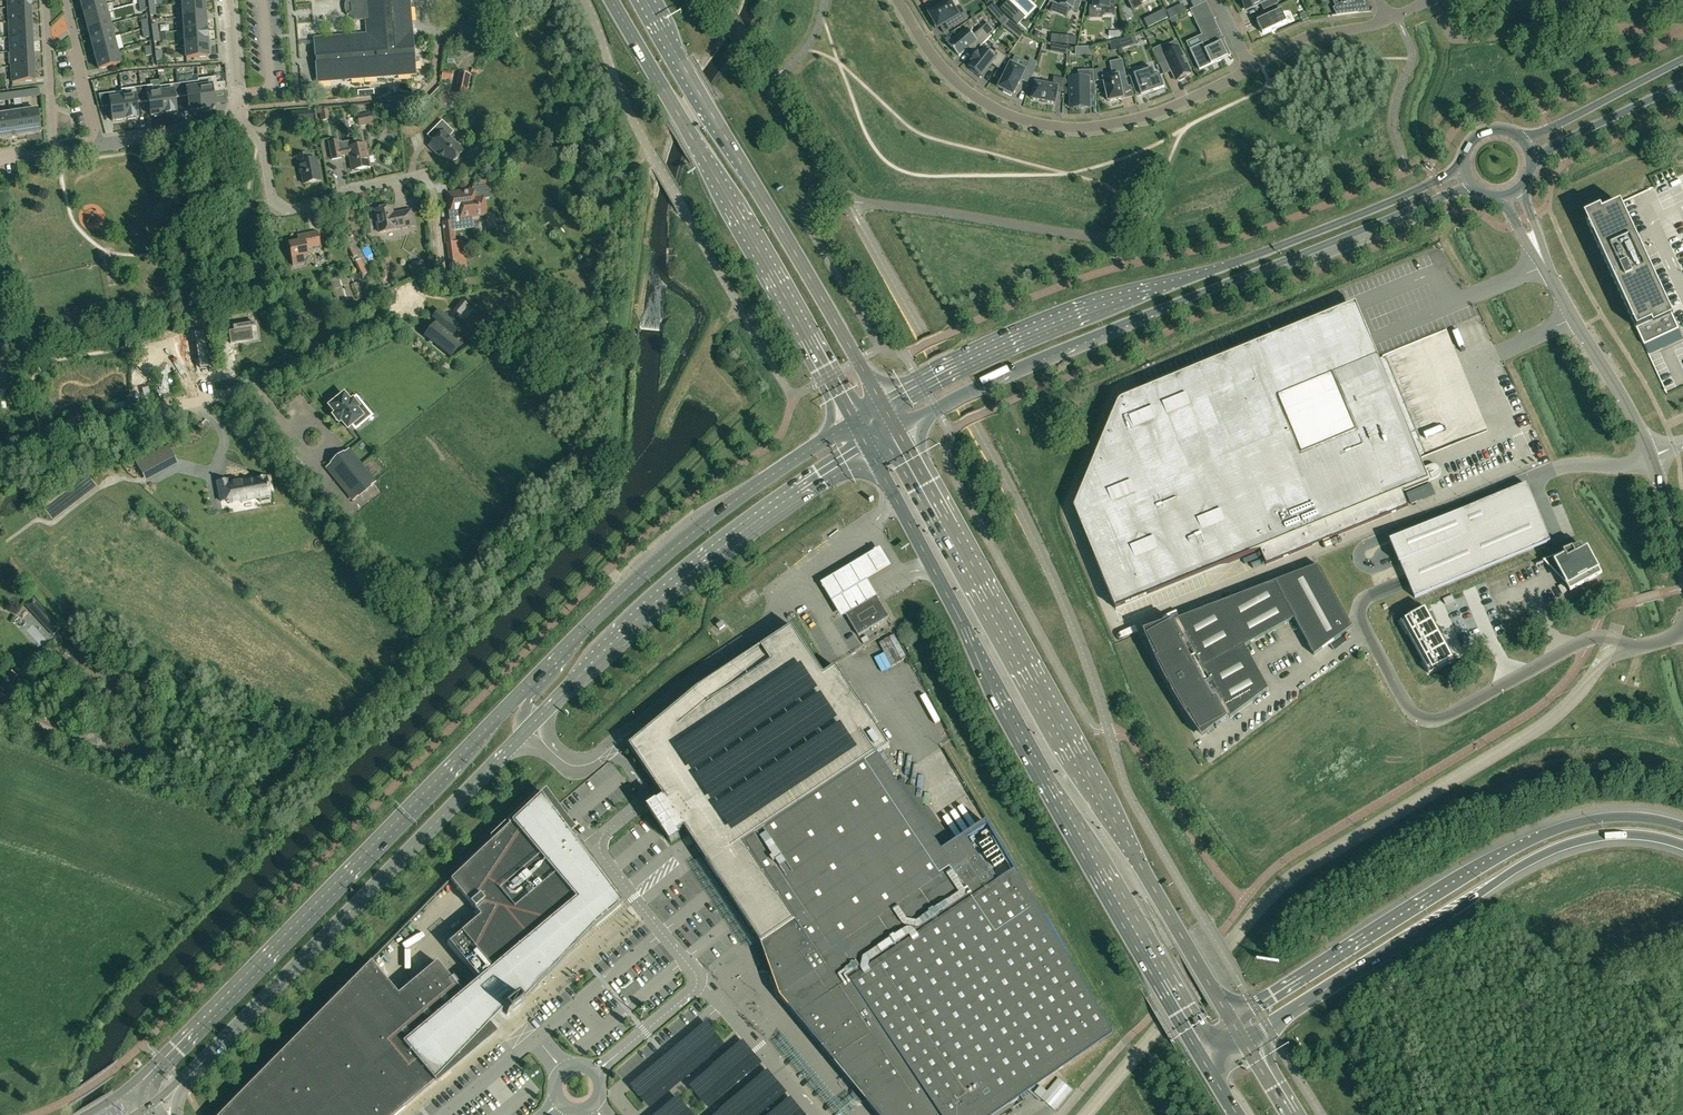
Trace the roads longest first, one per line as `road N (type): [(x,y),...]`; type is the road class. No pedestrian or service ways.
road 1 (primary): [(867,446),(994,698),(1200,1057)]
road 2 (primary): [(1233,1025),(897,429)]
road 3 (secondary): [(578,635),(139,1086)]
road 4 (tertiary): [(1464,169),(1260,253),(1028,333),(882,403)]
road 5 (tertiary): [(897,429),(1030,364),(1471,184)]
road 6 (motorway): [(1682,827),(1619,816),(1532,840),(1233,1025)]
road 7 (motorway): [(1243,1041),(1537,859),(1628,836),(1682,848)]
road 8 (primary): [(612,0),(853,420)]
road 9 (secondary): [(195,1069),(529,728)]
road 10 (primary): [(882,403),(644,0)]
road 11 (secondary): [(529,728),(691,571),(867,446)]
road 12 (residential): [(896,0),(935,61),(974,98),(1056,129),(1131,122),(1253,66)]
road 13 (secondary): [(853,420),(720,511),(578,635)]
road 14 (residential): [(1682,35),(1604,29),(1455,38),(1431,0)]
road 15 (unclassified): [(658,170),(794,395)]
road 16 (residential): [(426,175),(288,211),(271,199),(263,151),(235,119)]
road 17 (residential): [(0,451),(212,396)]
road 18 (residential): [(584,0),(658,170)]
road 19 (tertiary): [(1682,59),(1524,141)]
road 20 (tertiary): [(1531,157),(1682,84)]
road 21 (residential): [(1573,315),(1650,455)]
road 22 (residential): [(57,154),(46,0)]
road 23 (residential): [(64,0),(99,146)]
road 24 (residential): [(99,146),(235,119)]
road 25 (residential): [(1512,193),(1573,315)]
road 26 (residential): [(1388,18),(1323,31),(1264,60)]

